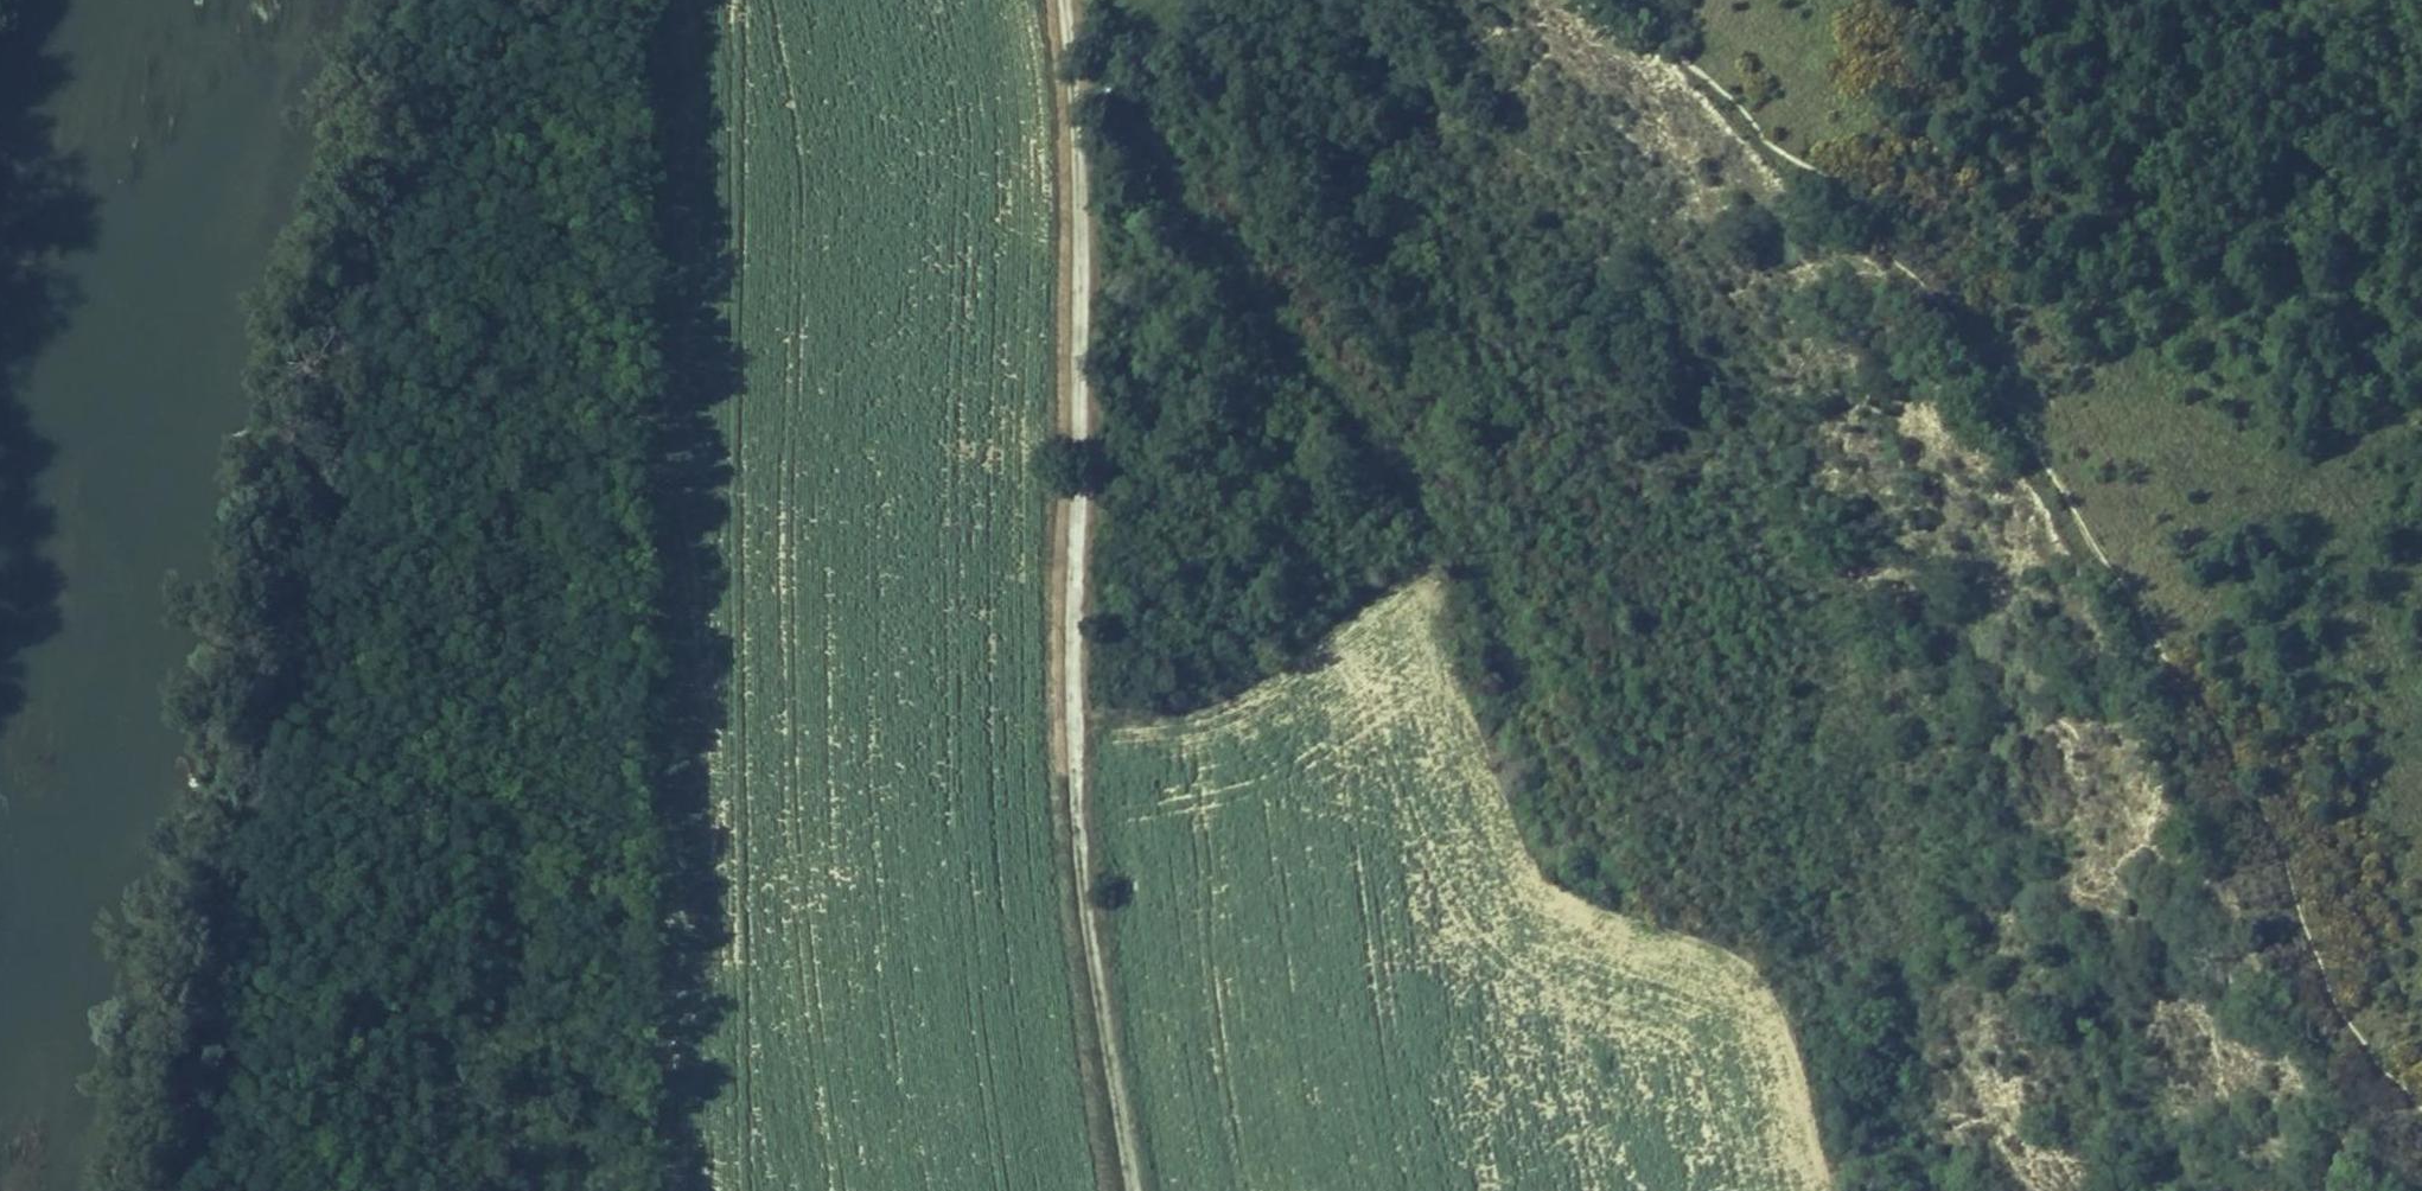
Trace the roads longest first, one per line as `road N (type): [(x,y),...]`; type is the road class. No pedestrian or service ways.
road 1 (track): [(1135,1190),(1083,898),(1074,783),(1082,232),(1065,0)]

